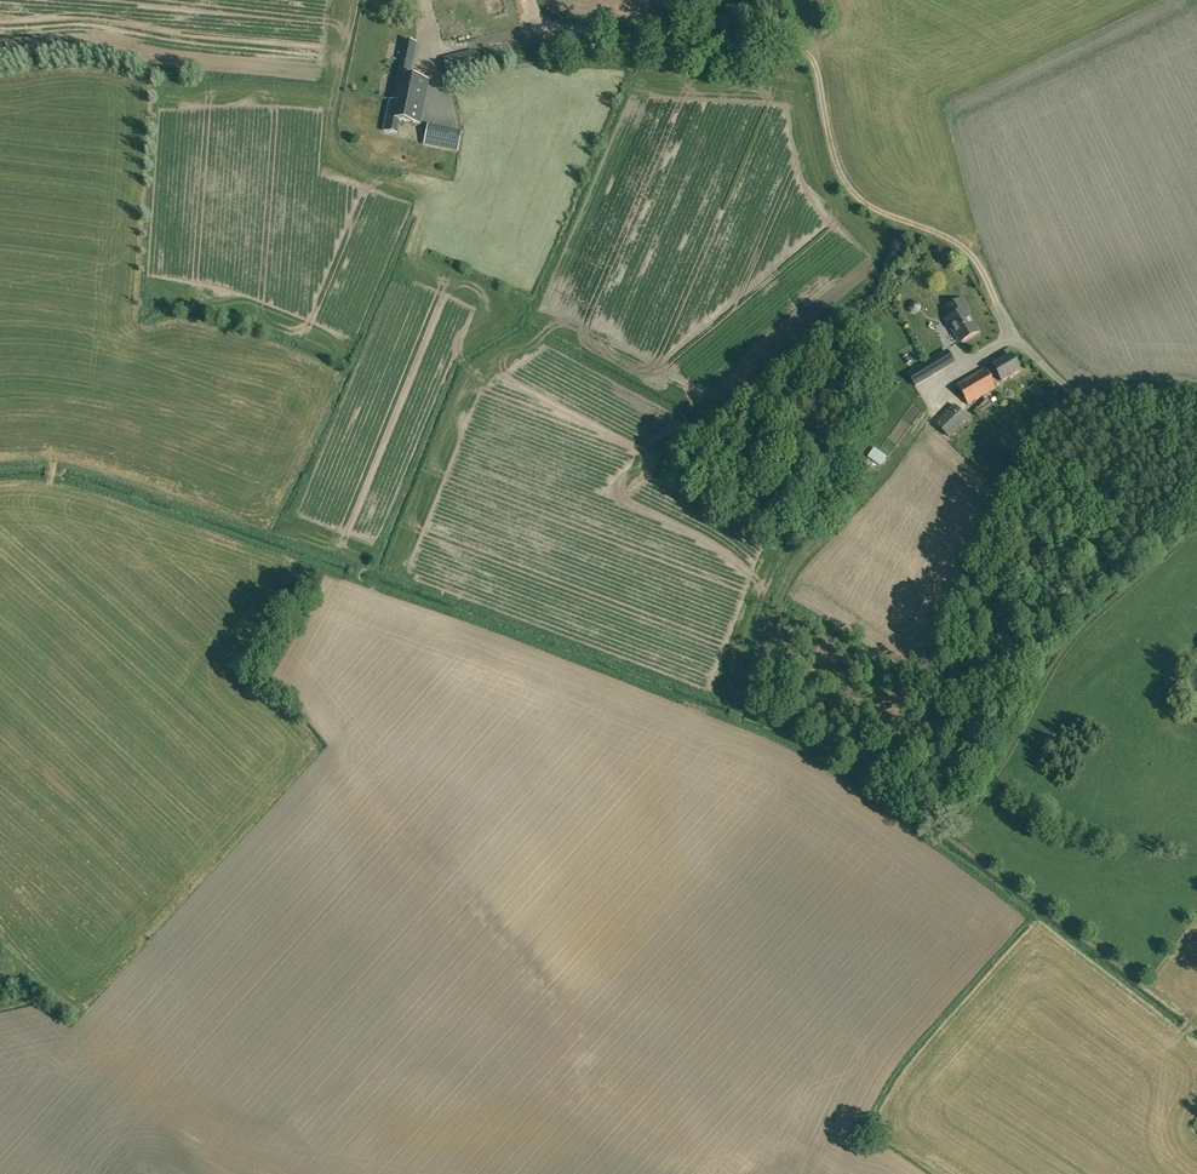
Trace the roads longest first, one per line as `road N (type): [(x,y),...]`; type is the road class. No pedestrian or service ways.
road 1 (track): [(527,0),(535,28),(807,44),(845,188),(948,239),(983,272)]
road 2 (track): [(1196,406),(1079,396),(1015,340),(983,272)]

